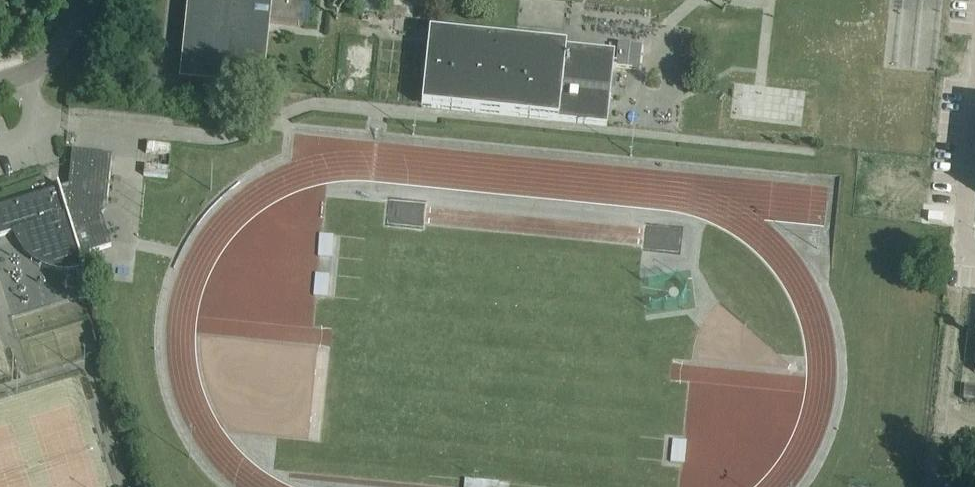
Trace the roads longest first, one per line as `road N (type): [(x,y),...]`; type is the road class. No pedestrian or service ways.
road 1 (unclassified): [(0,81),(37,69),(66,45),(85,0)]

